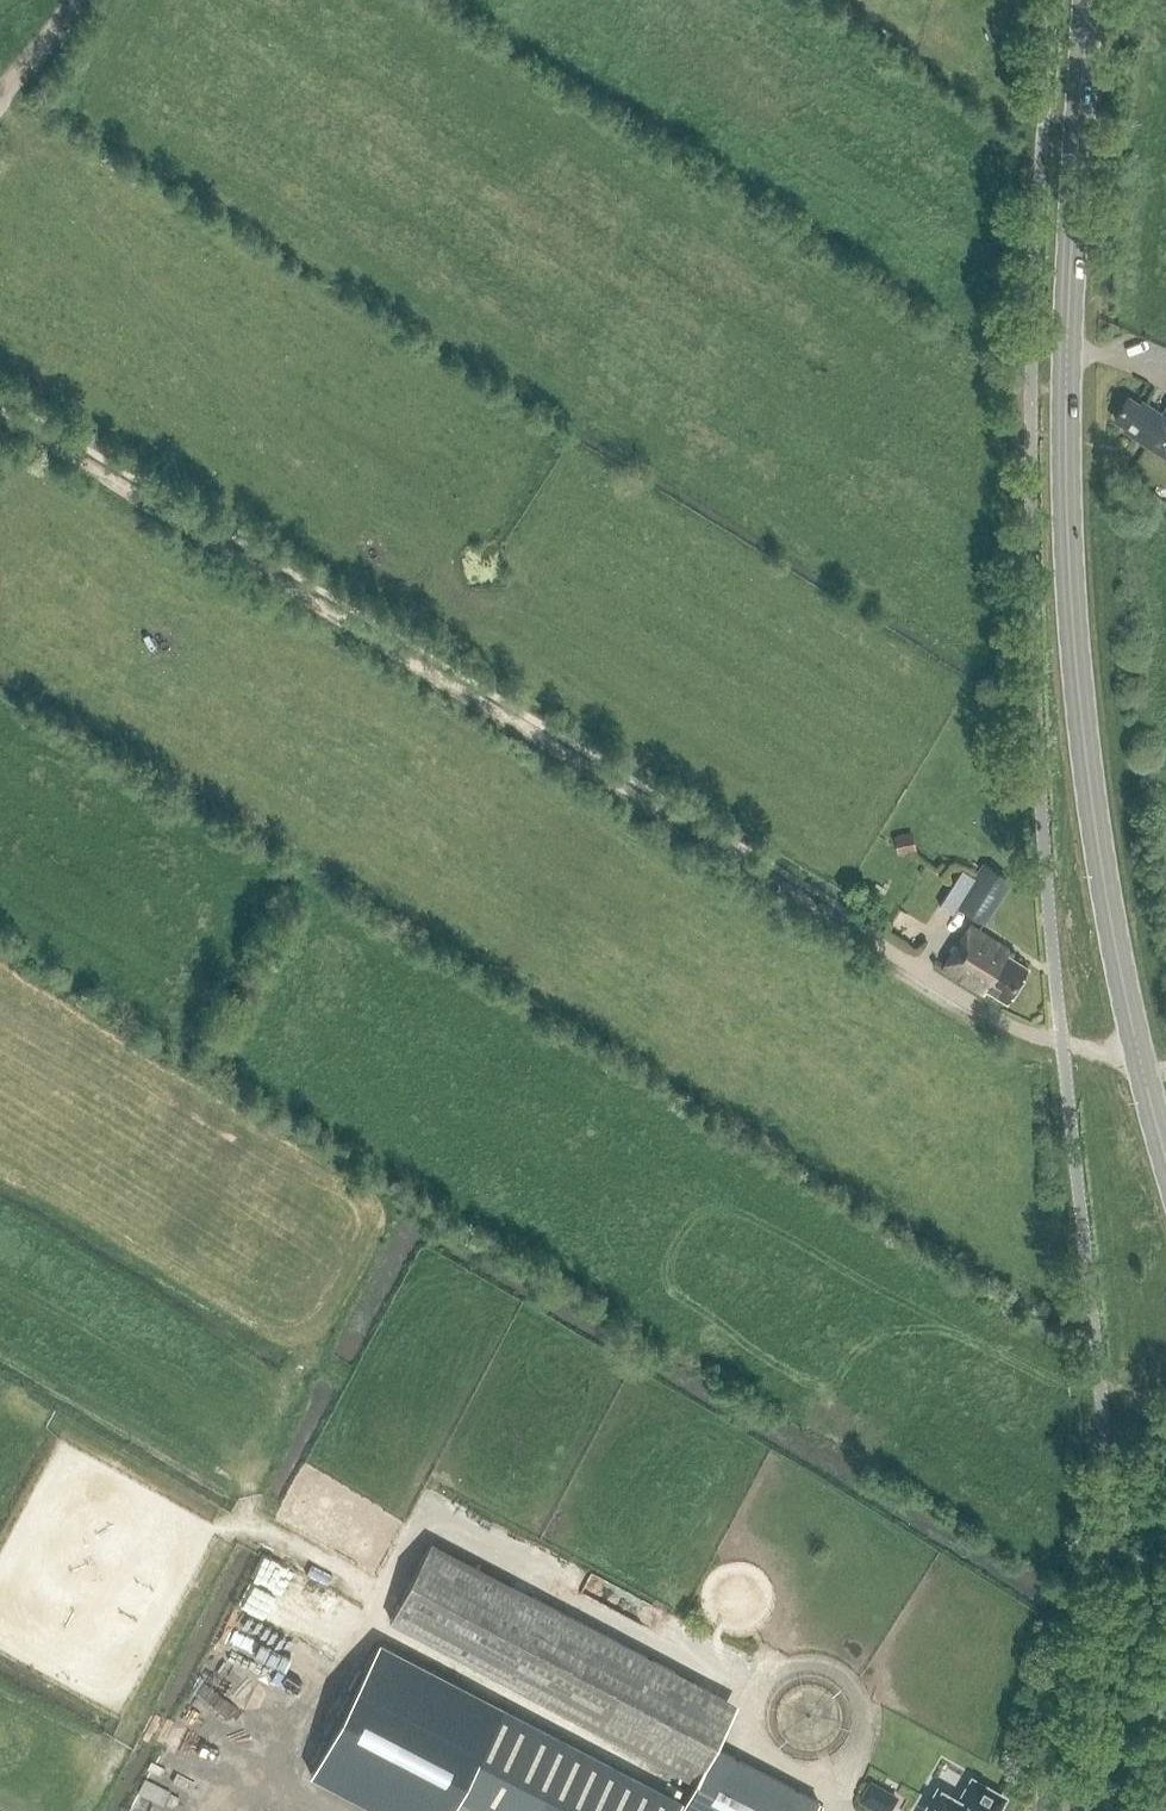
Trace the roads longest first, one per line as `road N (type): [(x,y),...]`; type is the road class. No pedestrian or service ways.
road 1 (primary): [(1137,1059),(1096,841),(1069,566),(1067,322),(1087,0)]
road 2 (track): [(0,415),(875,954)]
road 3 (unclassified): [(875,954),(999,1022),(1137,1059)]

